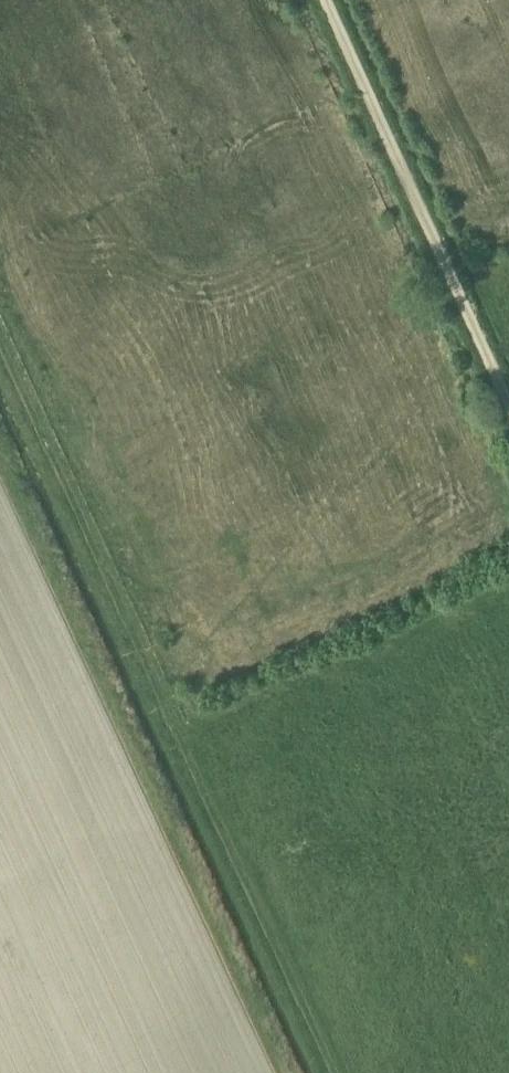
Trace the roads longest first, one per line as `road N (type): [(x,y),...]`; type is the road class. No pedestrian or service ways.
road 1 (track): [(0,352),(331,1072)]
road 2 (track): [(322,0),(508,400)]

